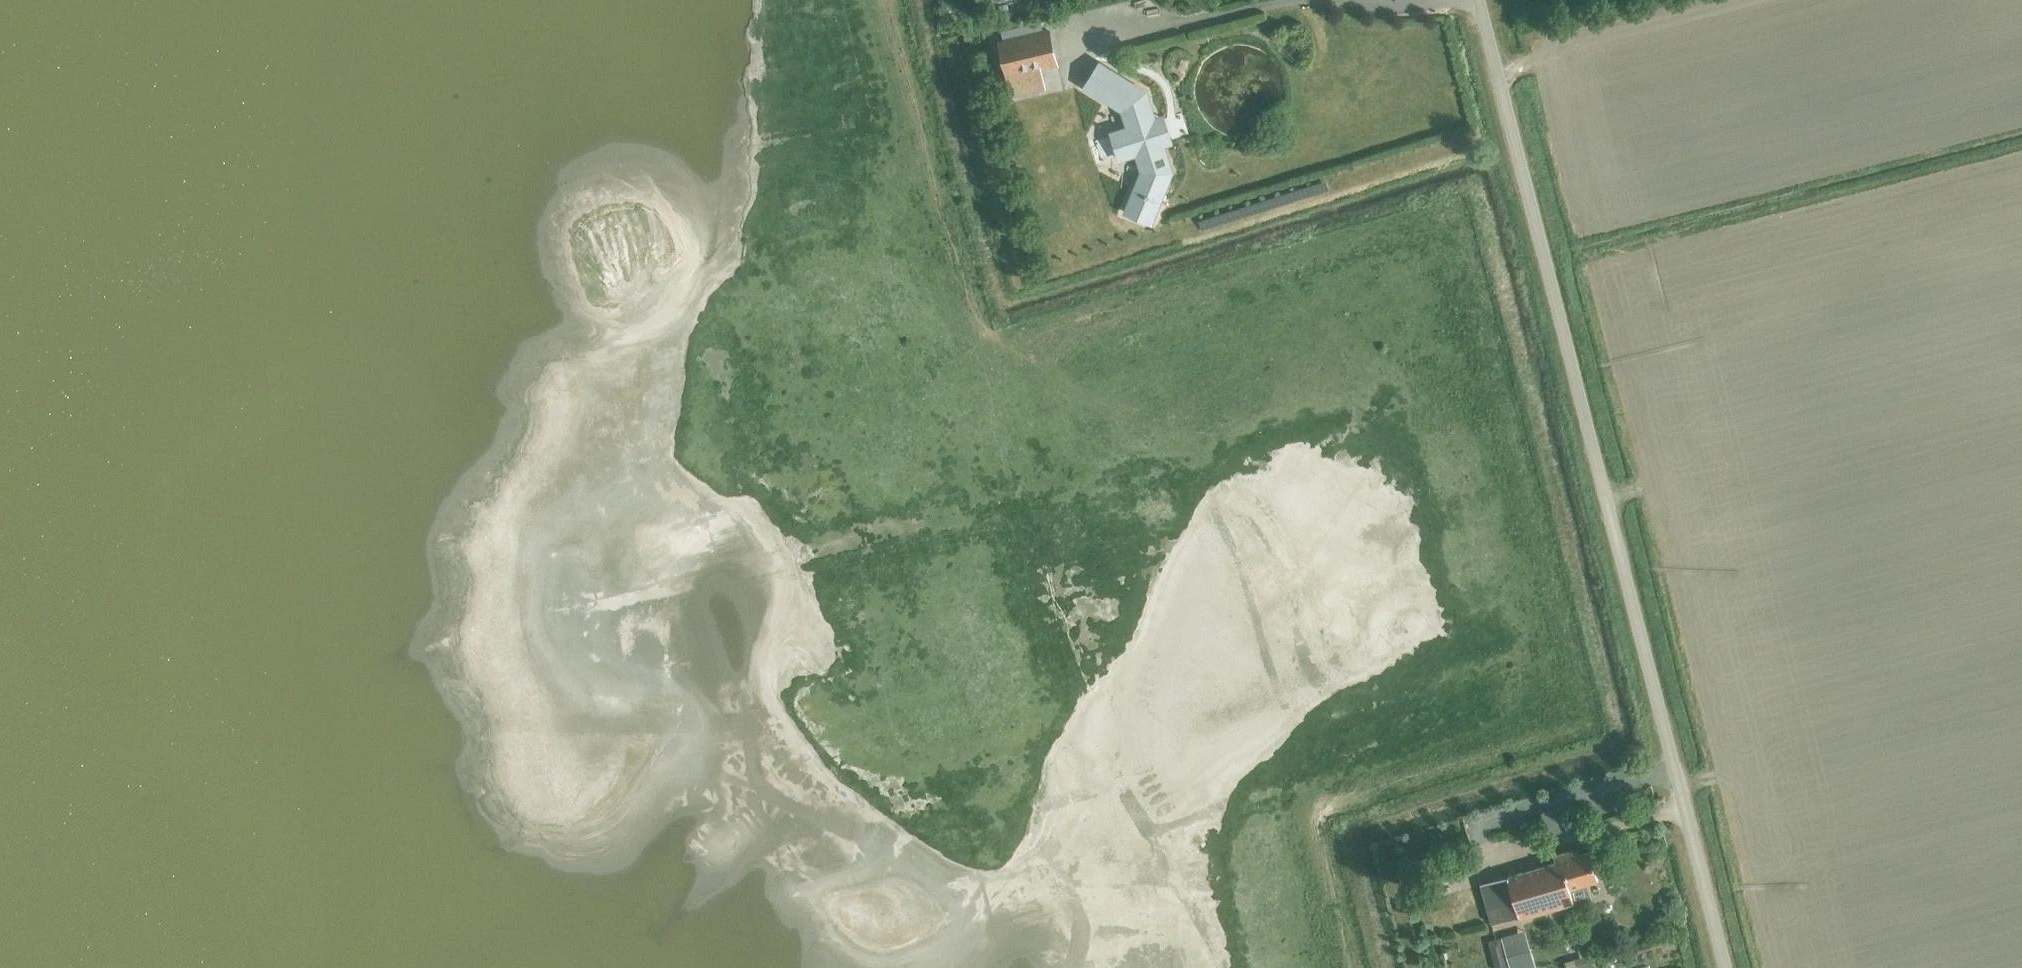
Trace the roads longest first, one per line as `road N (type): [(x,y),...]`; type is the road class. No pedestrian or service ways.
road 1 (unclassified): [(1732,967),(1664,728),(1621,527),(1485,0)]

